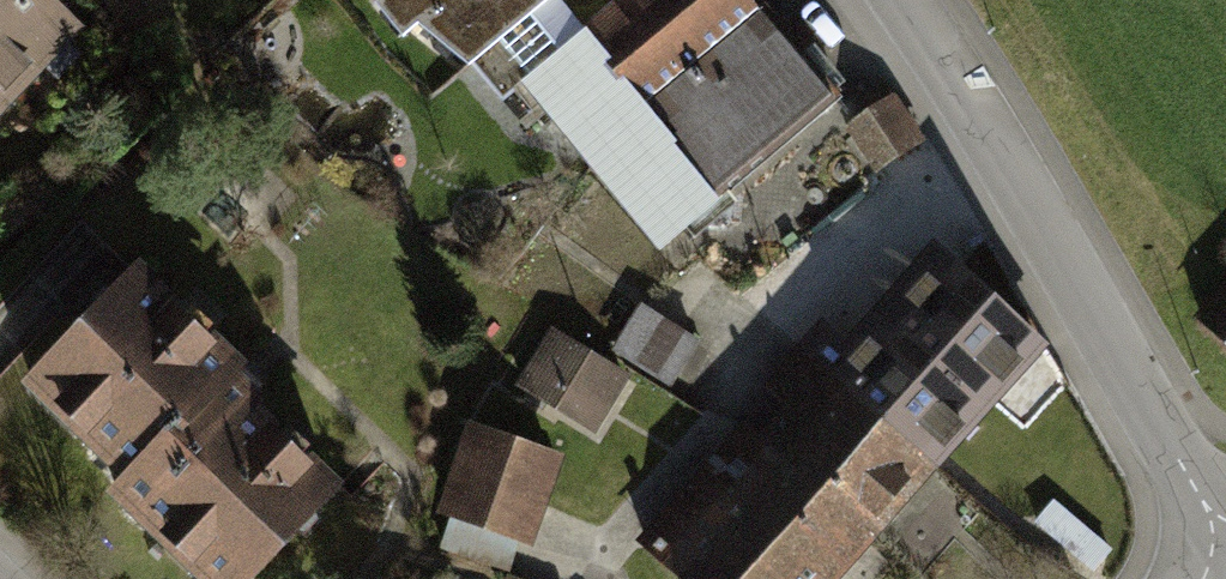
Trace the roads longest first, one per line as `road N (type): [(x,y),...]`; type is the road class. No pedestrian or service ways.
road 1 (tertiary): [(1225,550),(901,0)]

